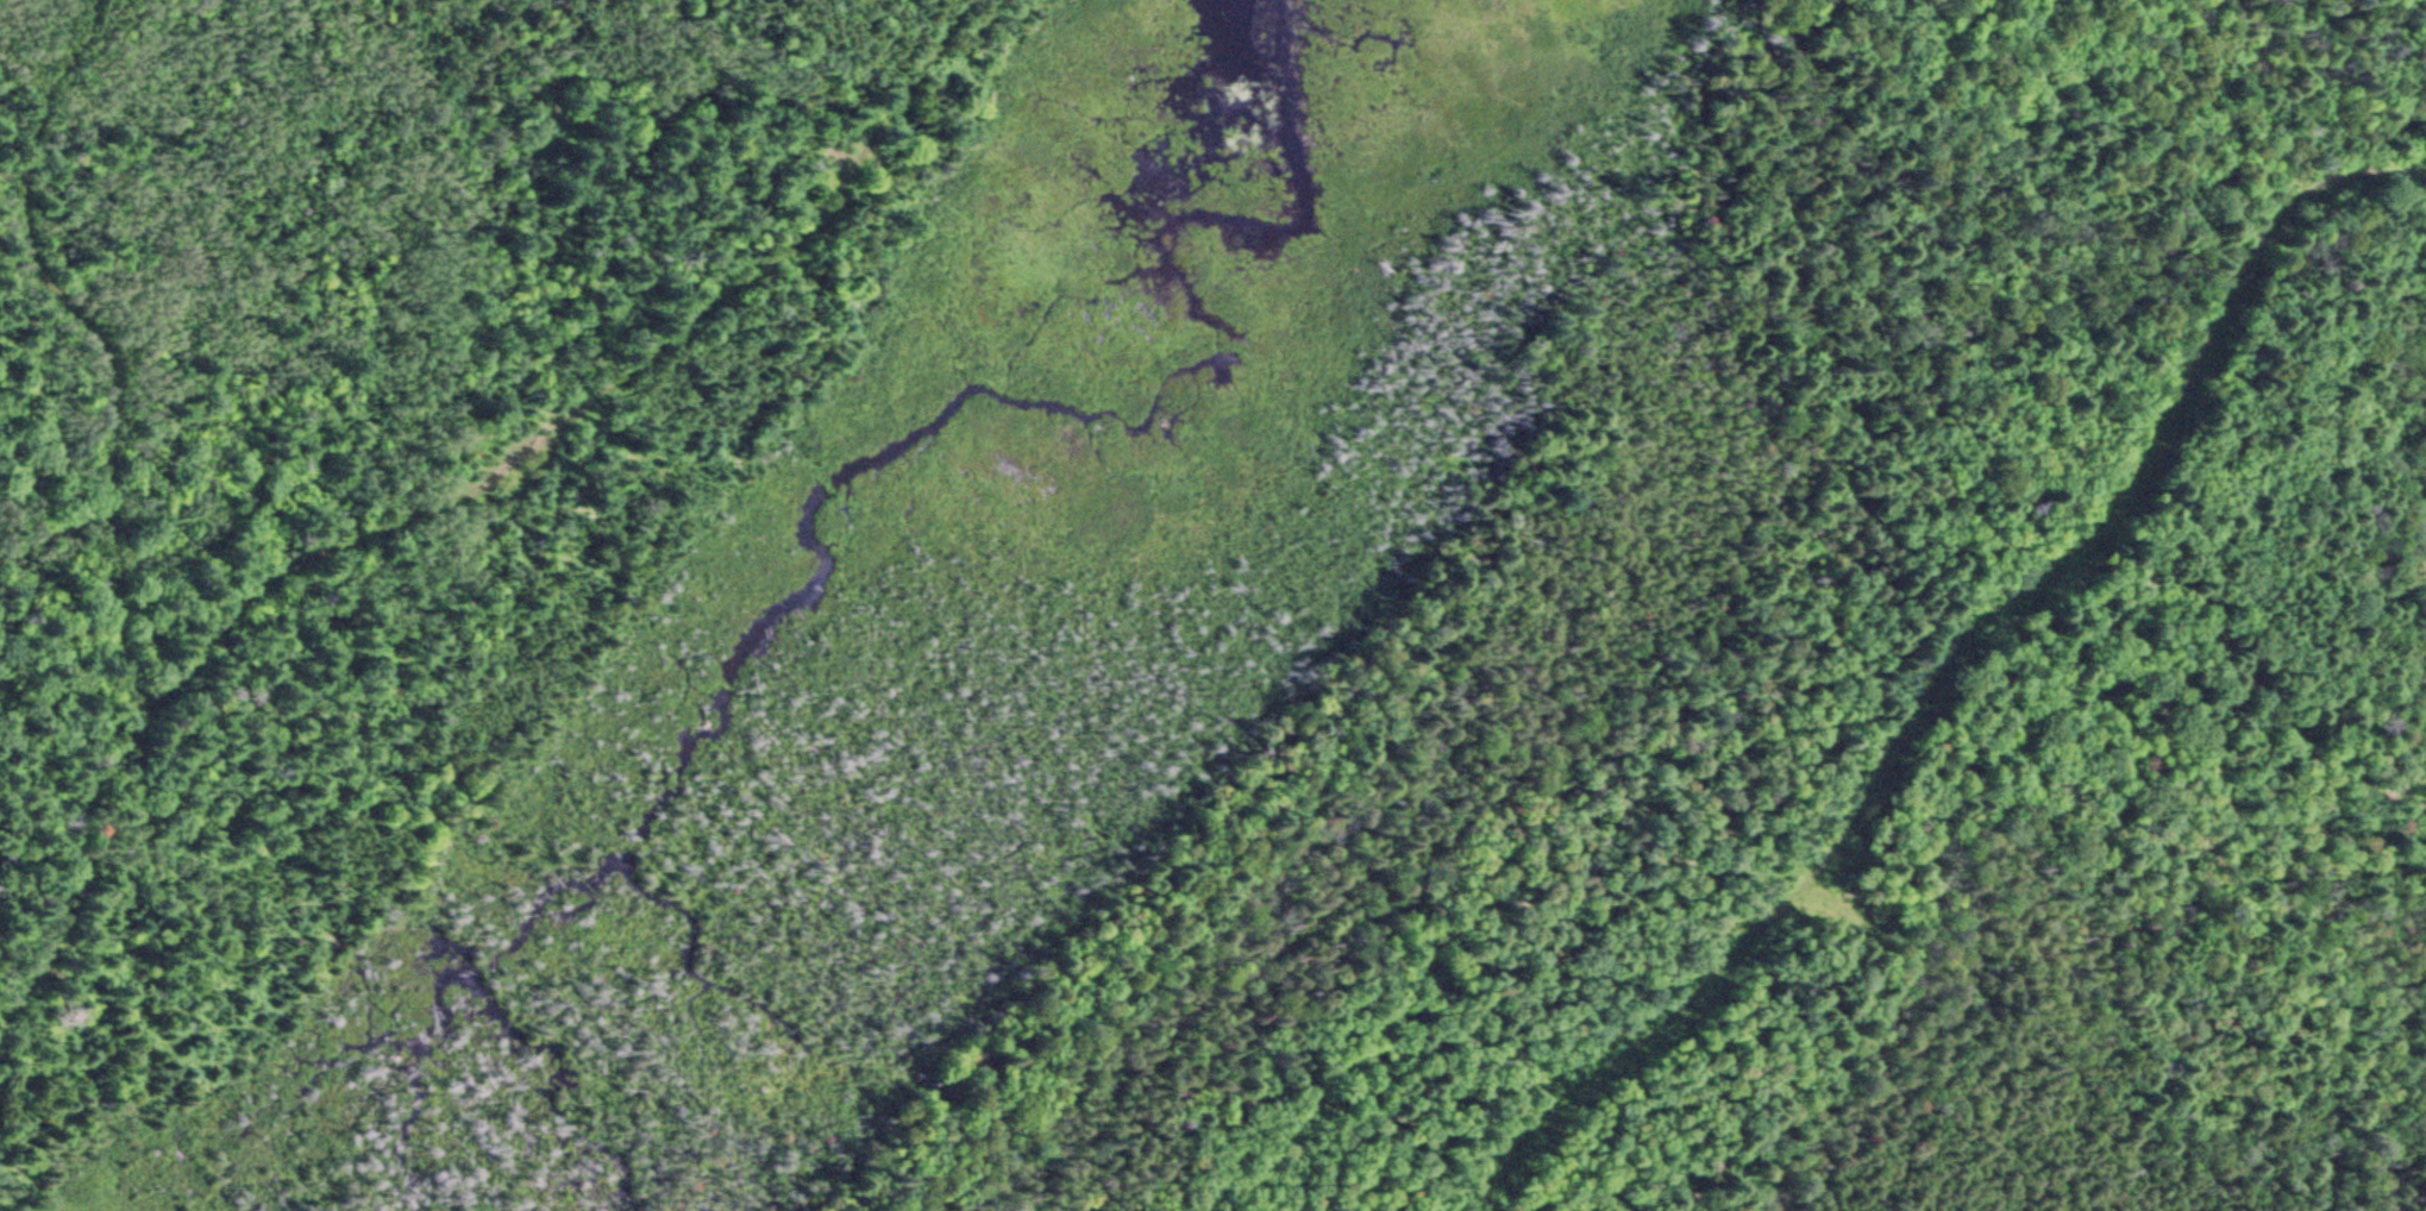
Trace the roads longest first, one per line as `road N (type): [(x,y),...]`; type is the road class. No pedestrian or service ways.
road 1 (track): [(0,968),(62,852),(62,766),(88,688),(128,620),(292,484),(572,343),(751,211),(880,112),(952,0)]

